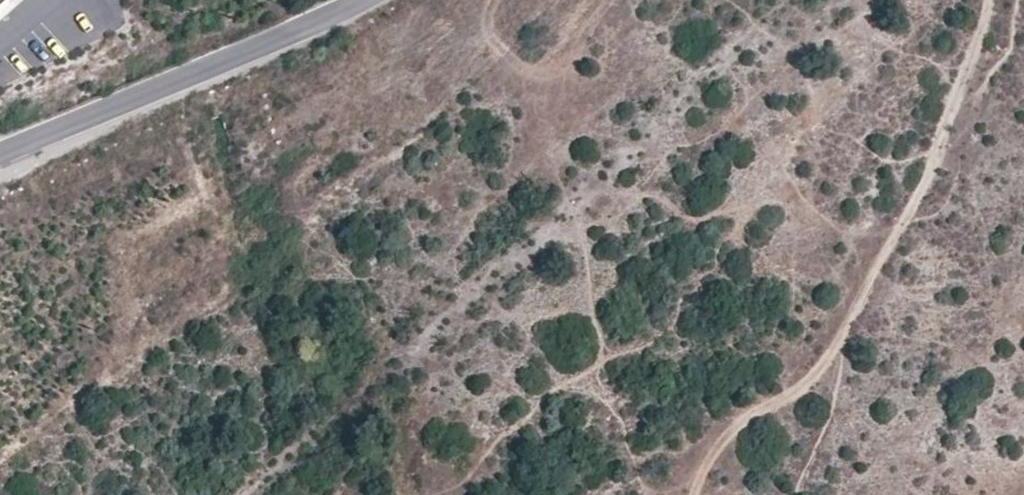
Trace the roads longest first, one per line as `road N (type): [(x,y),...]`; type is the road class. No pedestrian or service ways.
road 1 (track): [(699,494),(709,465),(759,404),(820,368),(879,274),(960,90),(989,0)]
road 2 (residential): [(369,0),(0,151)]

